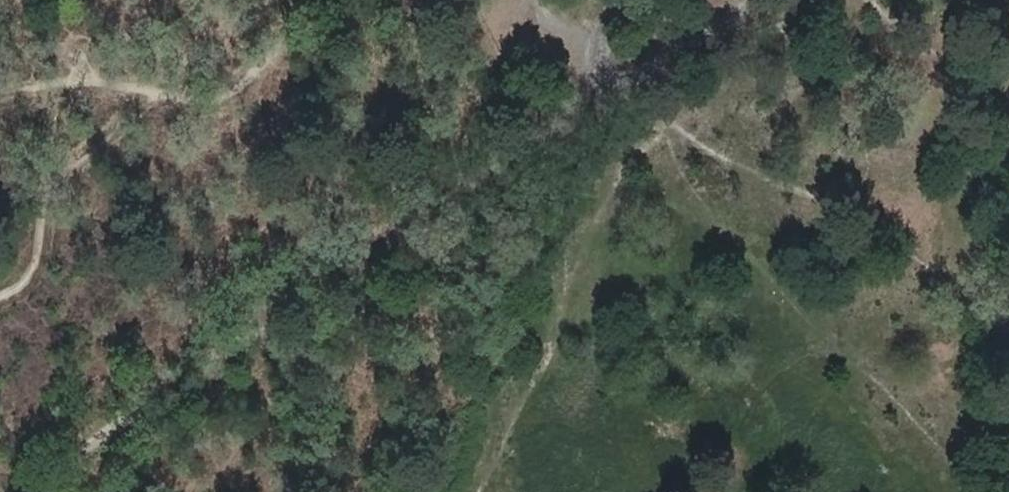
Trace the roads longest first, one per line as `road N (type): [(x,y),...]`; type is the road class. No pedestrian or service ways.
road 1 (track): [(24,491),(629,89)]
road 2 (track): [(520,0),(519,38),(548,58),(579,63),(603,50),(562,0)]
road 3 (track): [(629,89),(767,0)]
road 4 (track): [(49,182),(176,92)]

